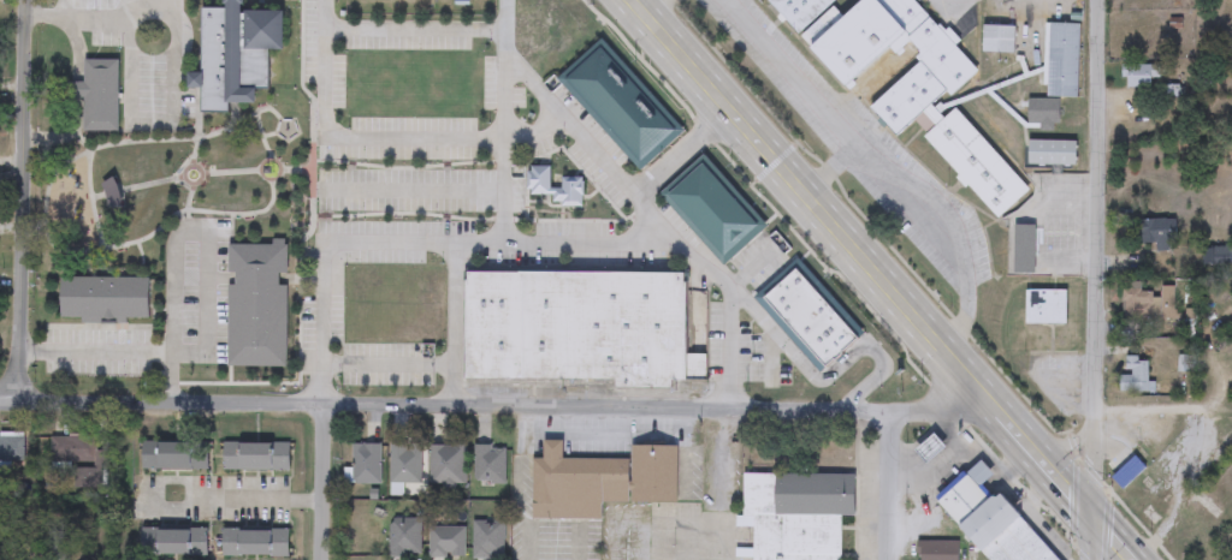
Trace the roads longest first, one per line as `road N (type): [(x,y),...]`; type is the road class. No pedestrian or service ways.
road 1 (tertiary): [(0,405),(989,403)]
road 2 (primary): [(1090,517),(630,0)]
road 3 (residential): [(1090,517),(1100,286),(1097,0)]
road 4 (tertiary): [(23,0),(13,405)]
road 5 (residential): [(321,559),(322,243)]
road 6 (residential): [(892,405),(892,559)]
road 7 (residential): [(322,124),(325,0)]

